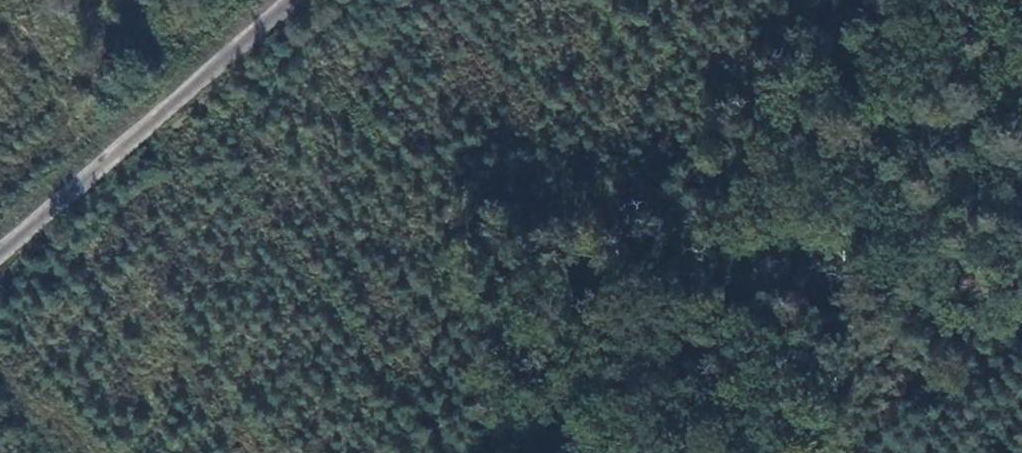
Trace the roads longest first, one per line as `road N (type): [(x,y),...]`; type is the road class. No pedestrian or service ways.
road 1 (track): [(0,253),(291,0)]

